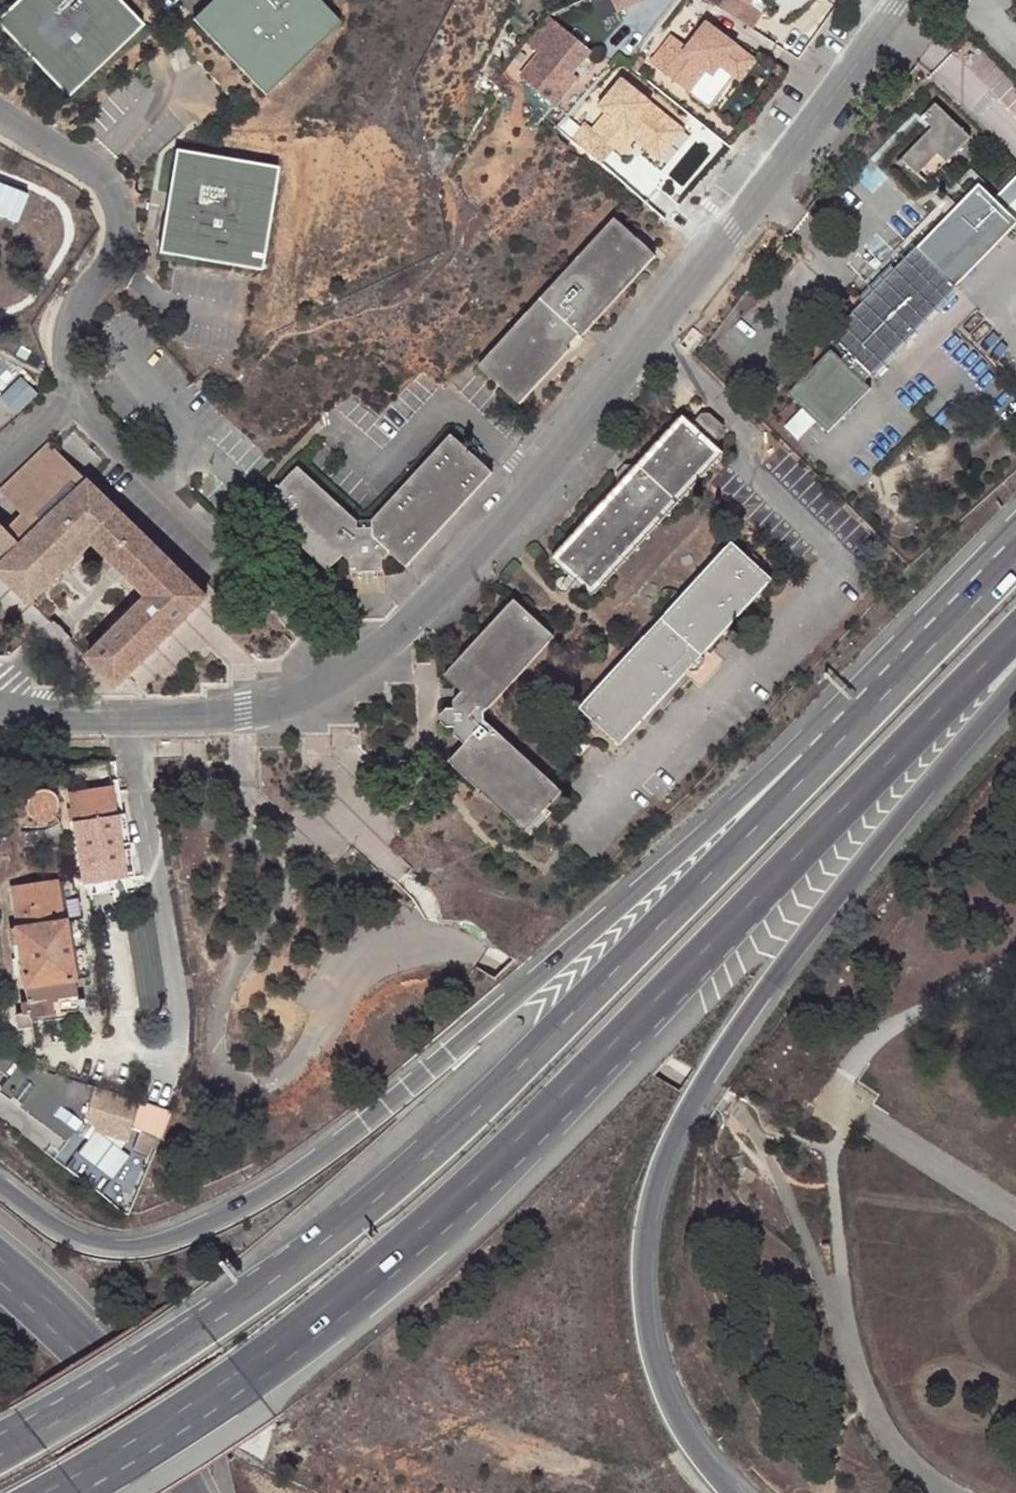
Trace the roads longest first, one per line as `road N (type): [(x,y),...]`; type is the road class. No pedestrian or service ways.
road 1 (trunk): [(1015,534),(606,920),(293,1175),(233,1213),(139,1245),(69,1233),(0,1189)]
road 2 (residential): [(914,0),(545,480),(402,631),(324,691),(247,717),(0,710)]
road 3 (trunk): [(1015,562),(445,1137),(303,1260),(182,1345)]
road 4 (trunk): [(736,1492),(678,1421),(654,1349),(647,1239),(663,1173),(701,1087),(802,941),(1015,687)]
road 5 (trunk): [(44,1492),(297,1331),(518,1140),(651,1005)]
road 6 (trunk): [(98,1492),(257,1392),(391,1284),(541,1140),(651,1005)]
road 7 (trunk): [(651,1005),(1015,632)]
road 8 (residential): [(0,469),(66,404),(62,336),(74,306),(113,257),(120,229),(112,190),(87,163),(0,133)]
road 9 (trunk): [(182,1345),(0,1458)]
road 10 (trunk): [(182,1345),(0,1434)]
road 11 (secondary): [(192,1492),(132,1395),(102,1364)]
road 12 (secondary): [(102,1364),(0,1260)]
road 13 (trunk): [(102,1364),(0,1287)]

